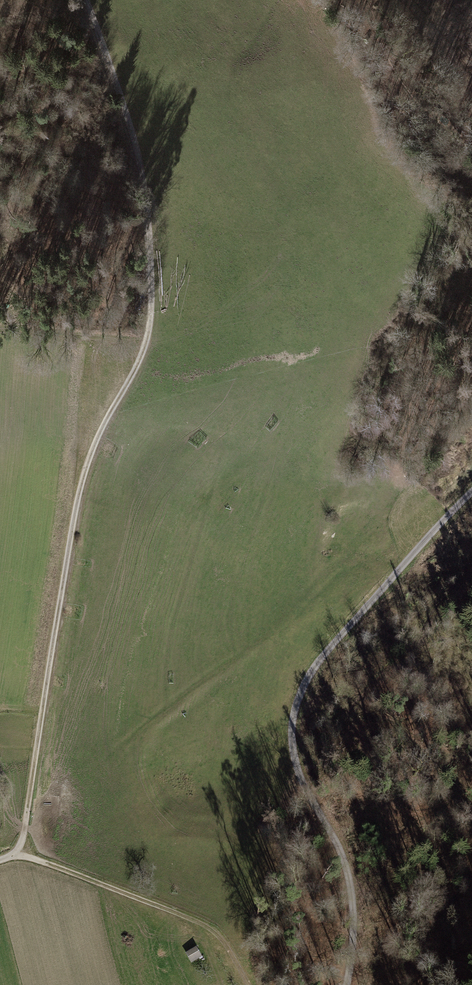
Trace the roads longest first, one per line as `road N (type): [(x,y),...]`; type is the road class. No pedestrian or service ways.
road 1 (track): [(88,0),(150,213),(150,332),(96,442),(76,516),(19,854)]
road 2 (track): [(19,854),(211,928),(250,984)]
road 3 (track): [(406,562),(394,513),(471,414)]

